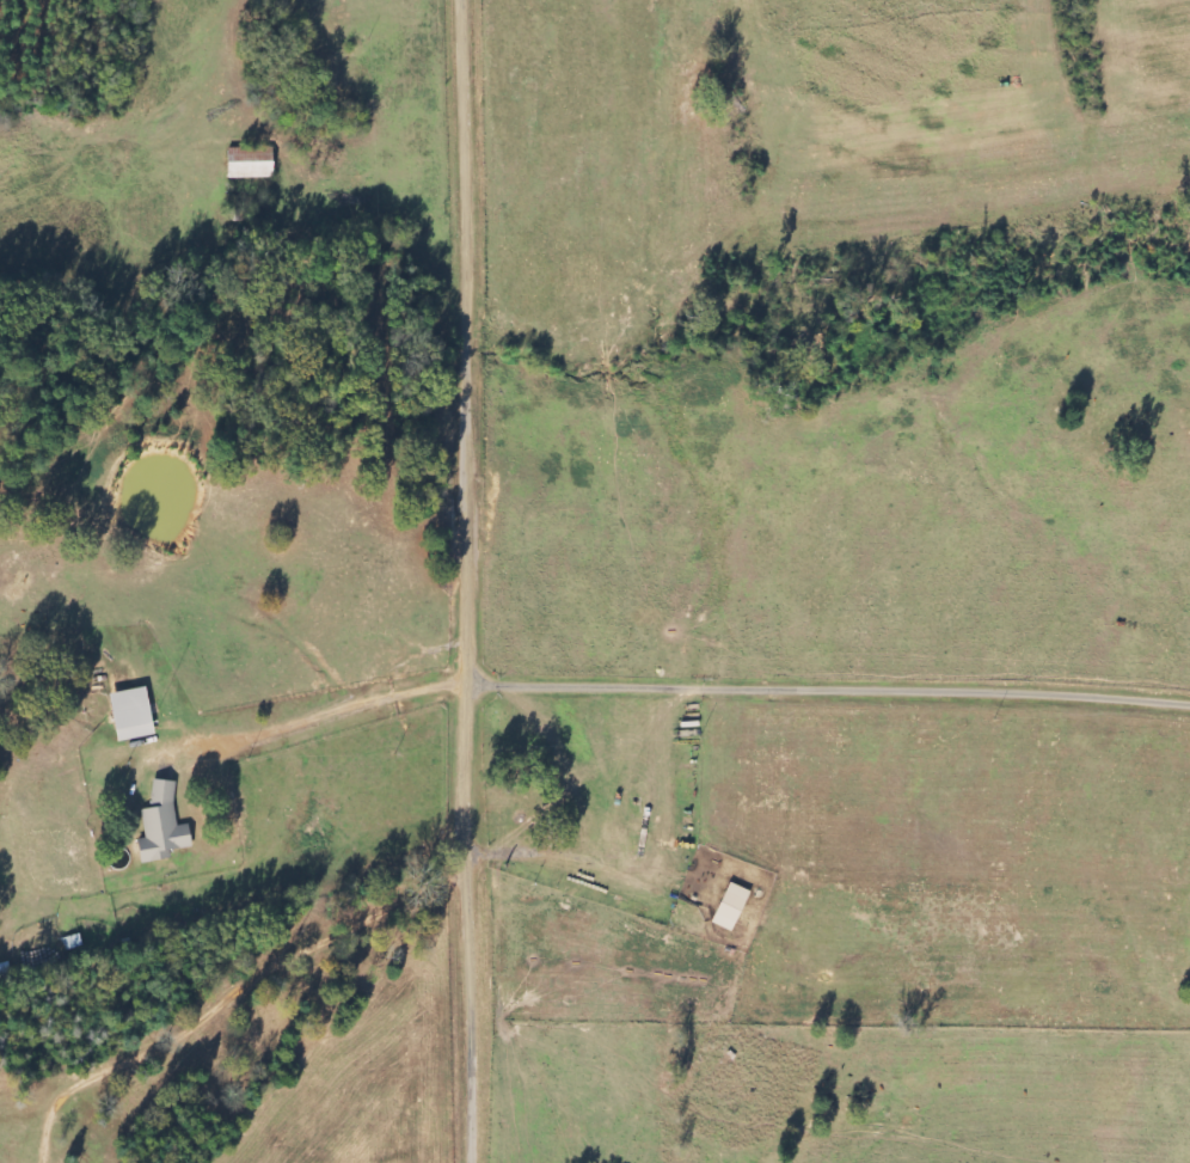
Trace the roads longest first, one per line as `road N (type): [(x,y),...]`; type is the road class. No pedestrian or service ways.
road 1 (residential): [(479,1162),(470,0)]
road 2 (residential): [(476,696),(203,645),(80,582),(0,599)]

